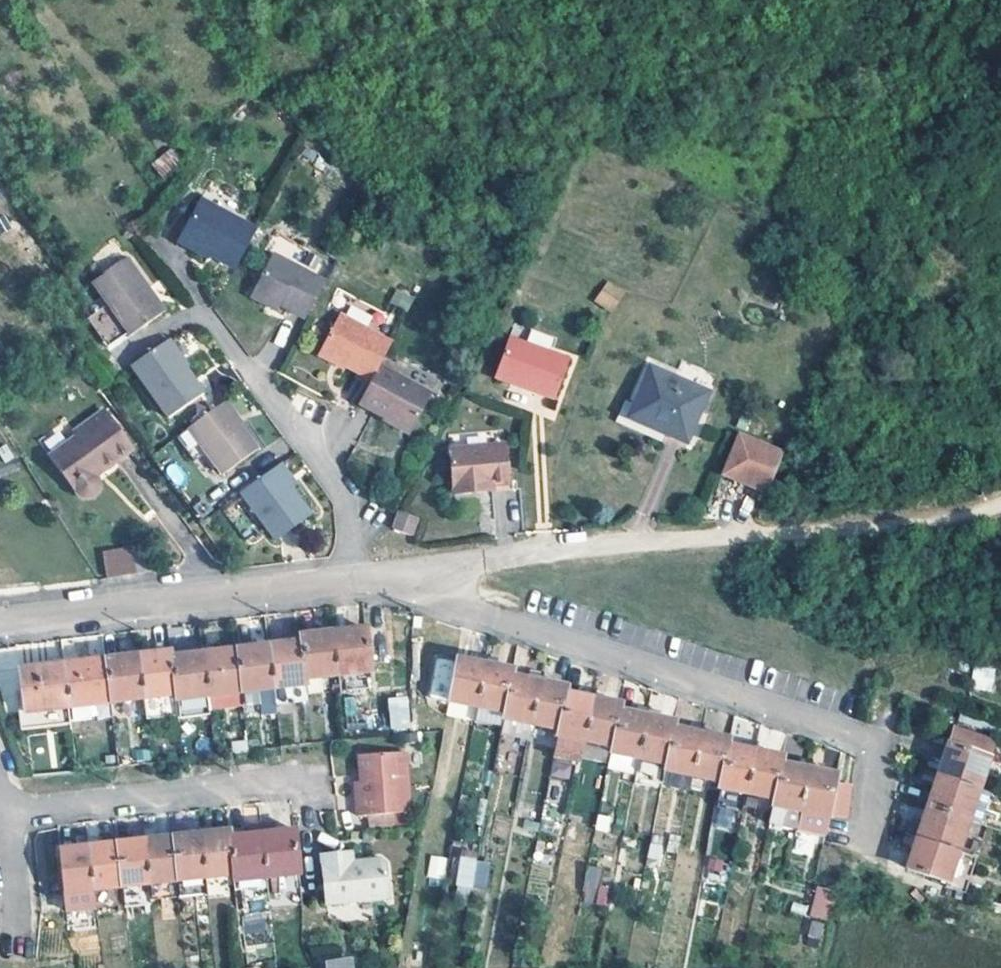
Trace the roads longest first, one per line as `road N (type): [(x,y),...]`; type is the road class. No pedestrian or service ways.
road 1 (residential): [(425,590),(488,560),(959,518),(1000,500)]
road 2 (residential): [(875,751),(425,590)]
road 3 (residential): [(352,584),(0,618)]
road 4 (residential): [(352,584),(346,500),(209,316)]
road 5 (residential): [(8,820),(311,785)]

